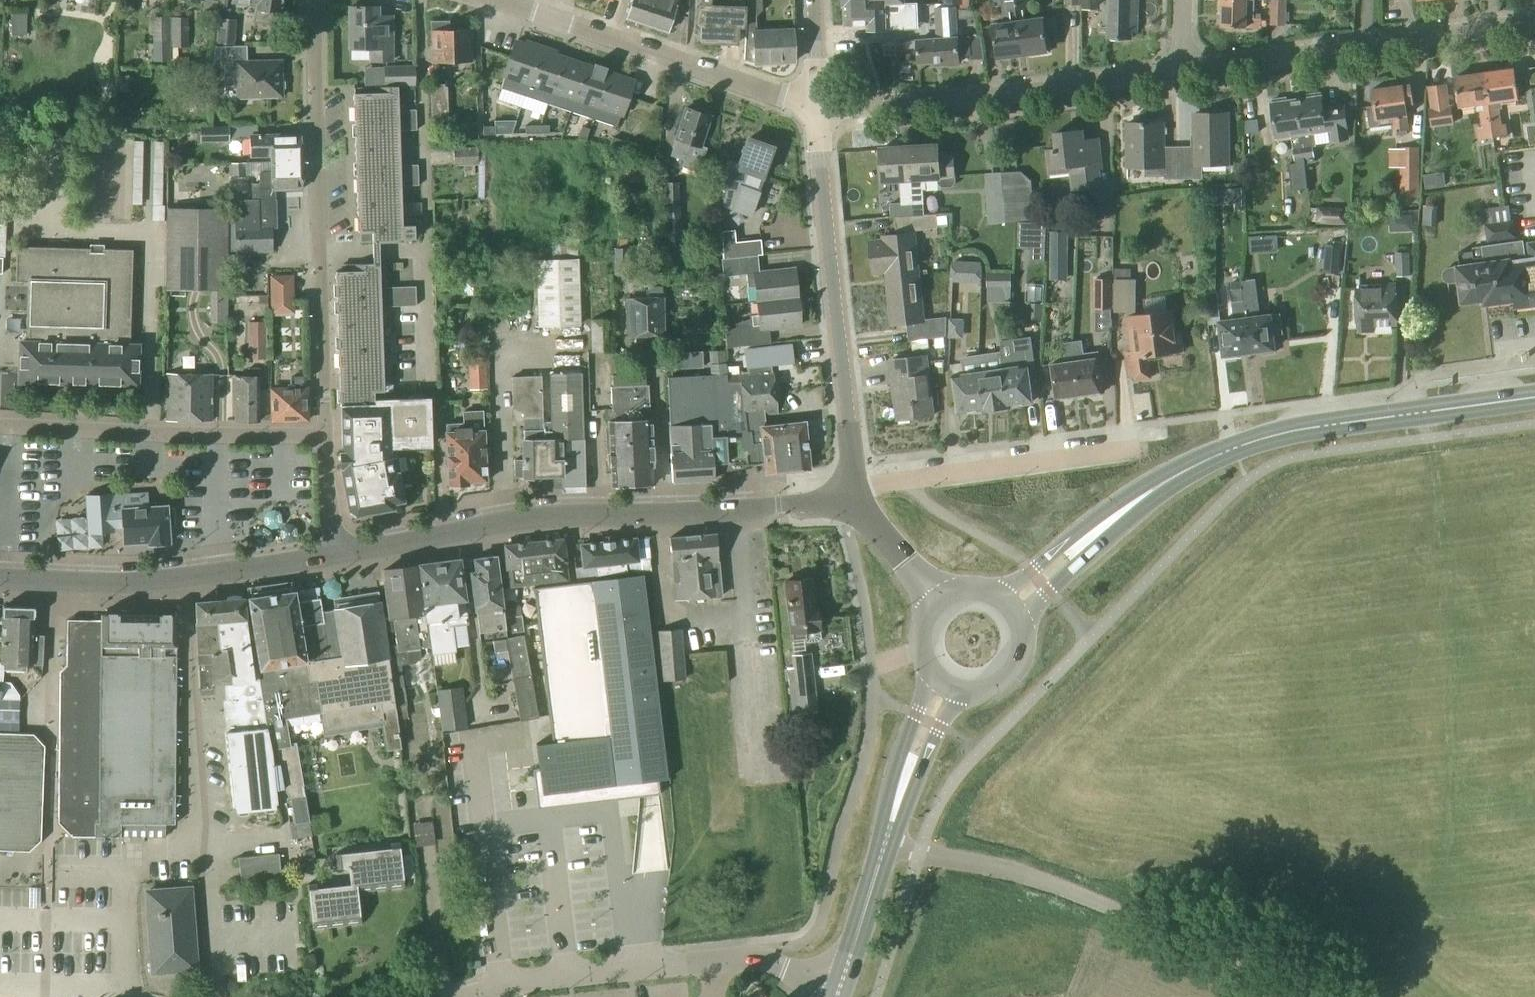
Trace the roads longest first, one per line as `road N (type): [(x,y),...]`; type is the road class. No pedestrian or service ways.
road 1 (tertiary): [(855,502),(551,514),(334,556)]
road 2 (residential): [(325,435),(313,0)]
road 3 (unclassified): [(1317,996),(1227,949),(1104,904),(918,854)]
road 4 (primary): [(1167,478),(1297,431),(1534,398)]
road 5 (tertiary): [(854,484),(818,109)]
road 6 (unclassified): [(475,996),(533,981),(740,959),(841,985)]
road 7 (residential): [(818,109),(1179,78)]
road 8 (residential): [(1179,78),(1534,25)]
road 9 (residential): [(818,109),(489,0)]
road 10 (tertiary): [(334,556),(129,582),(0,578)]
road 11 (residential): [(325,435),(0,424)]
road 12 (residential): [(854,484),(1139,448)]
road 13 (primary): [(1022,621),(1167,478)]
road 14 (primary): [(1167,478),(1088,524),(1002,595)]
road 15 (primary): [(933,675),(894,774),(885,846)]
road 16 (primary): [(885,846),(964,690)]
road 17 (primary): [(841,985),(885,846)]
road 18 (tertiary): [(938,598),(855,502)]
road 19 (residential): [(334,556),(325,435)]

